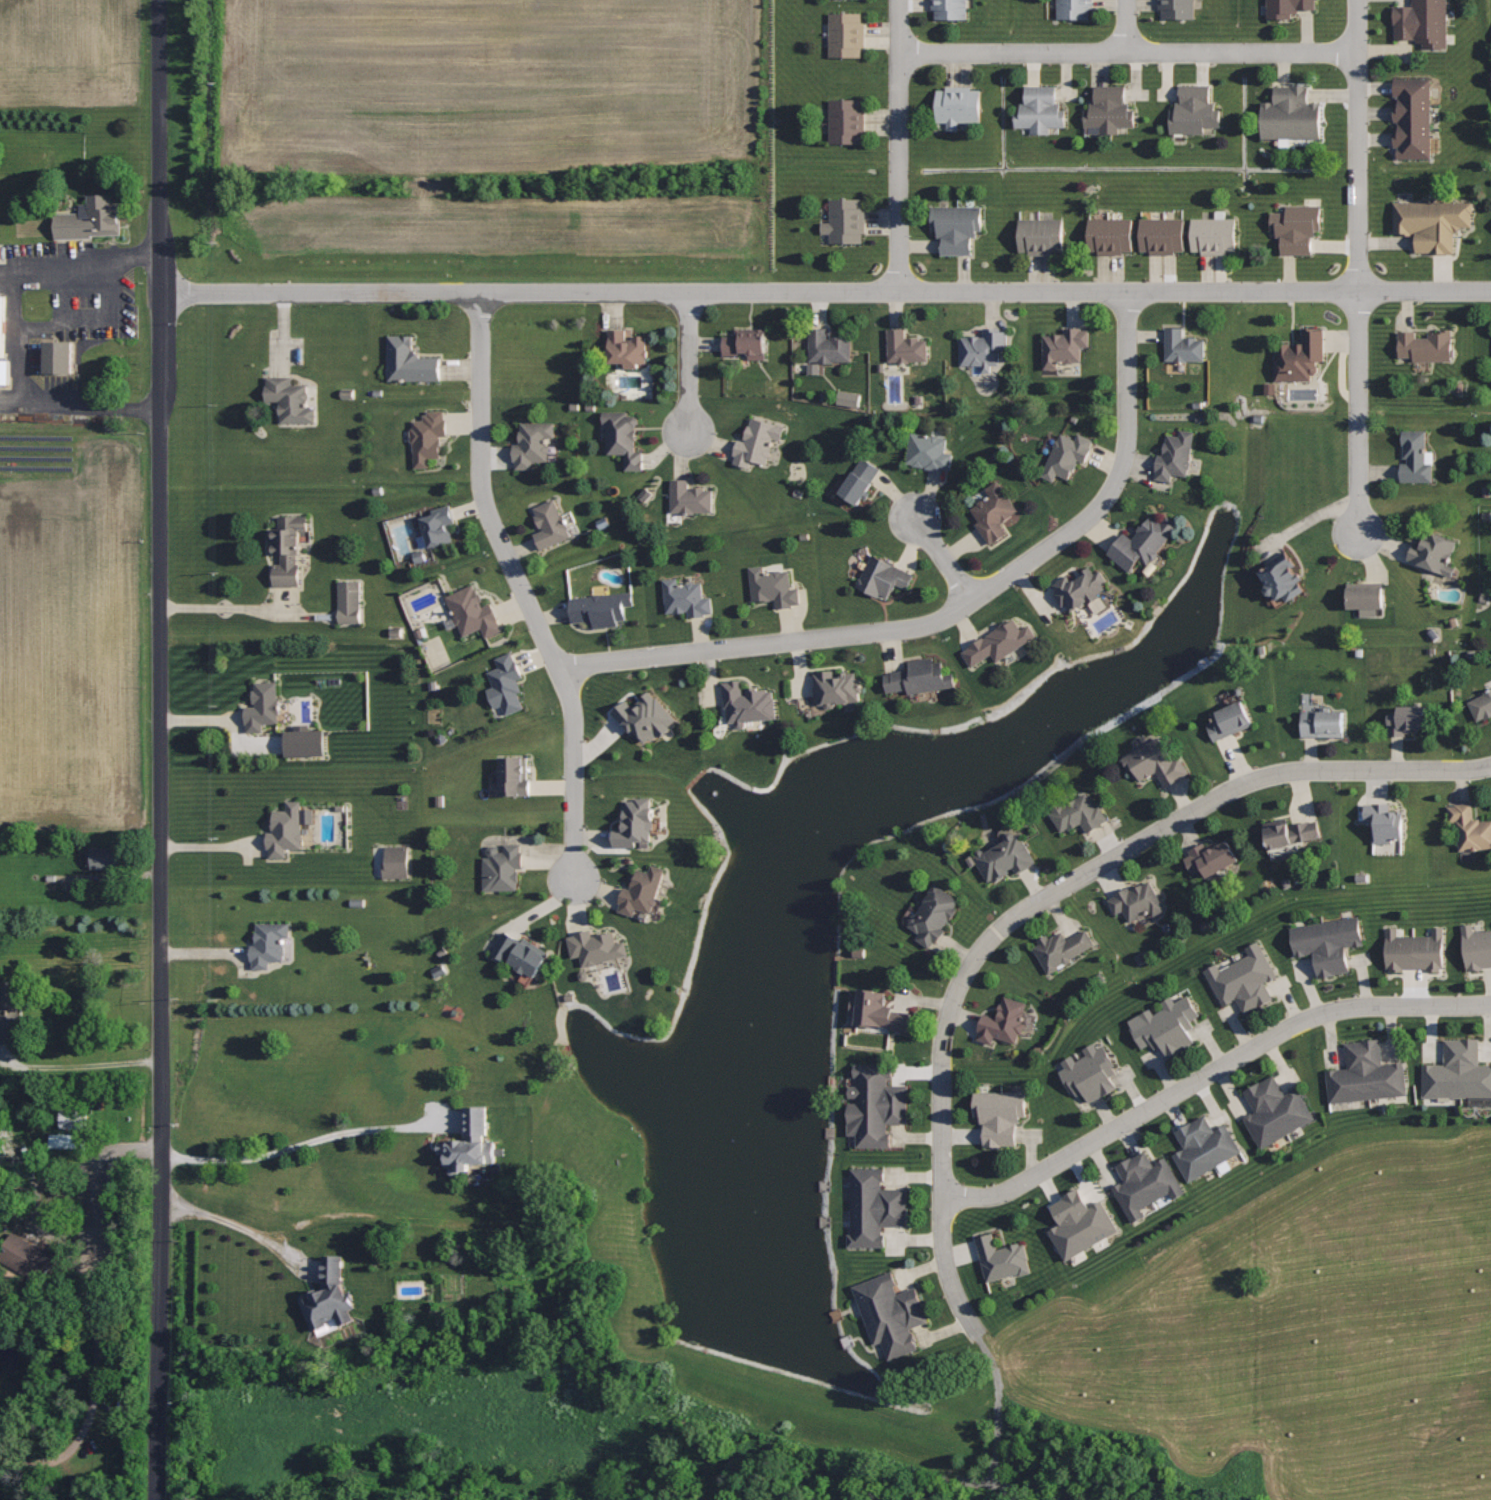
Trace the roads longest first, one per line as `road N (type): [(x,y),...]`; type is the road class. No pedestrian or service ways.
road 1 (residential): [(1490,291),(161,294)]
road 2 (residential): [(161,1215),(161,294)]
road 3 (residential): [(1490,764),(1260,778),(1011,918),(968,971),(946,1028),(942,1153),(953,1192)]
road 4 (residential): [(562,673),(909,628),(973,599),(1092,515),(1113,488),(1127,447),(1128,291)]
road 5 (residential): [(1490,1005),(1342,1008),(1312,1017),(1013,1188),(985,1196),(953,1192)]
road 6 (residential): [(482,292),(481,464),(489,511),(562,673)]
road 7 (residential): [(161,294),(156,0)]
road 8 (residential): [(1358,0),(1359,291)]
road 9 (residential): [(901,291),(901,0)]
road 10 (residential): [(158,1499),(161,1215)]
road 11 (residential): [(1359,291),(1359,533)]
road 12 (residential): [(1127,50),(1358,53)]
road 13 (residential): [(901,54),(1127,50)]
road 14 (residential): [(562,673),(573,705),(575,879)]
road 15 (residential): [(953,1192),(942,1234),(949,1277),(980,1335)]
road 16 (residential): [(691,292),(689,434)]

